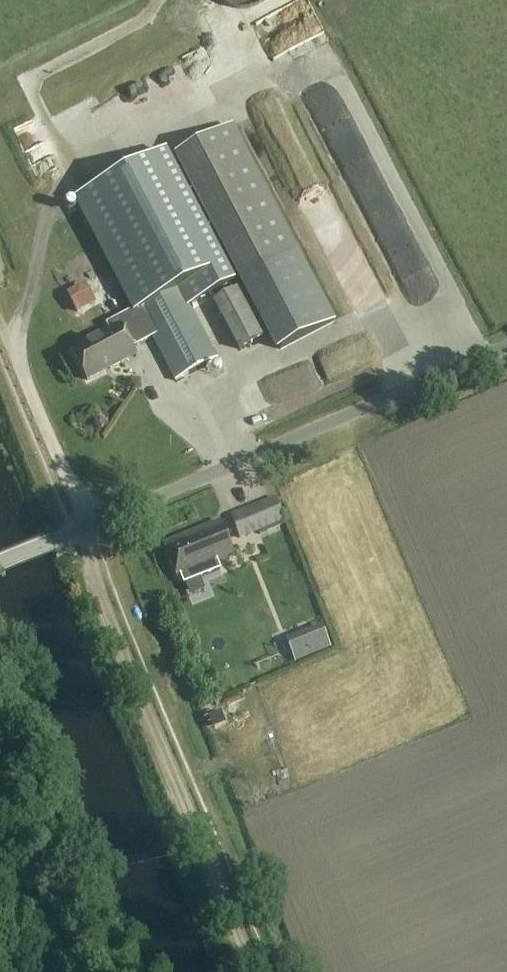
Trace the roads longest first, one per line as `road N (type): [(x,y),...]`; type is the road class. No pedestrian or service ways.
road 1 (unclassified): [(0,563),(506,345)]
road 2 (track): [(255,971),(72,532)]

